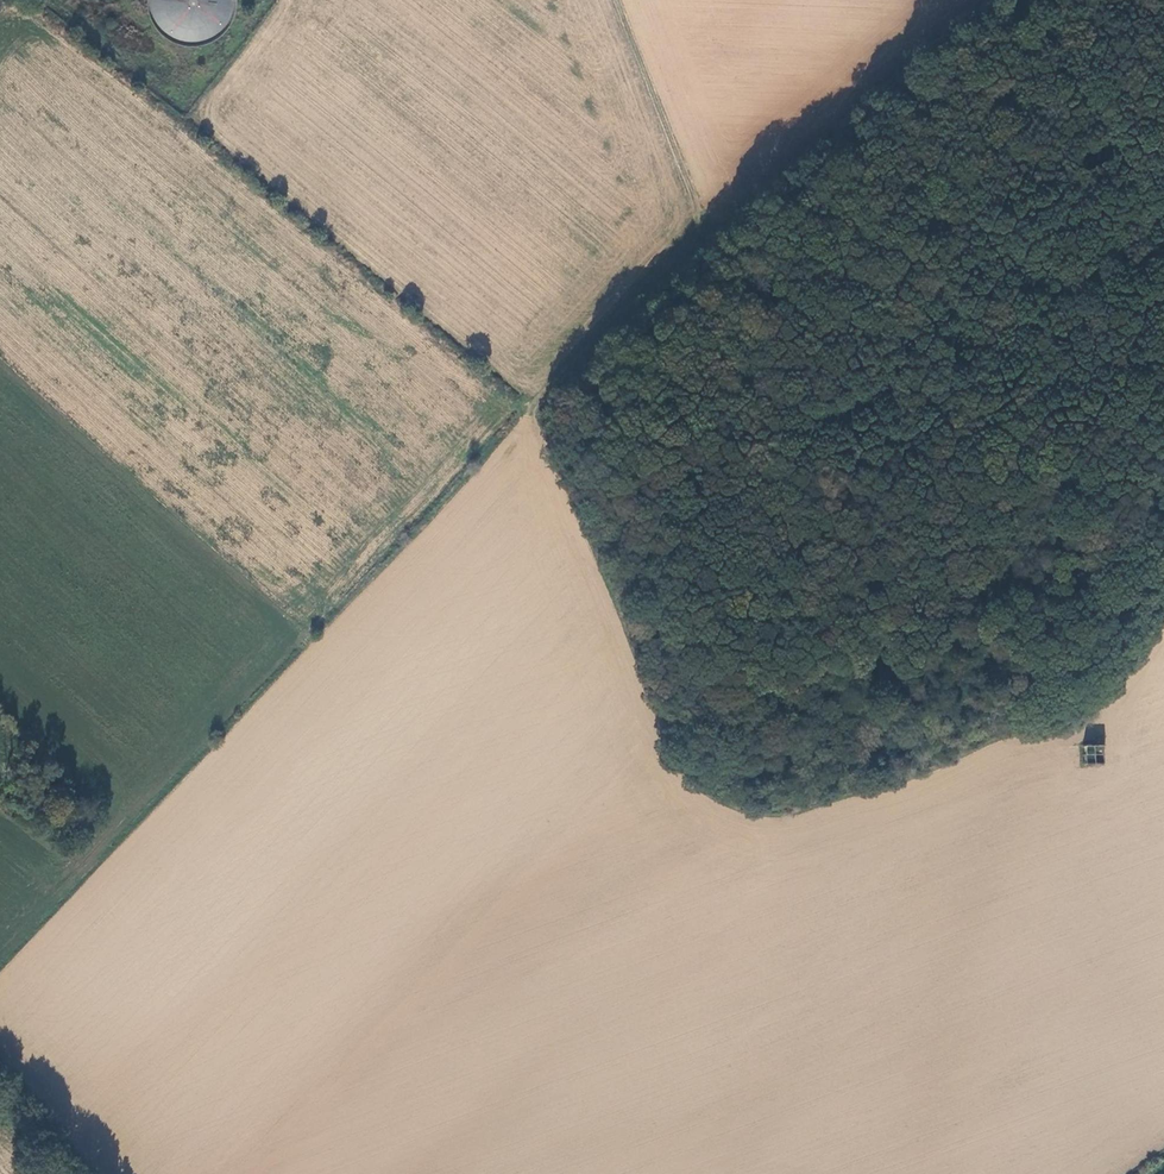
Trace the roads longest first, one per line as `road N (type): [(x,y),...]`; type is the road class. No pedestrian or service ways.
road 1 (track): [(617,0),(703,231)]

